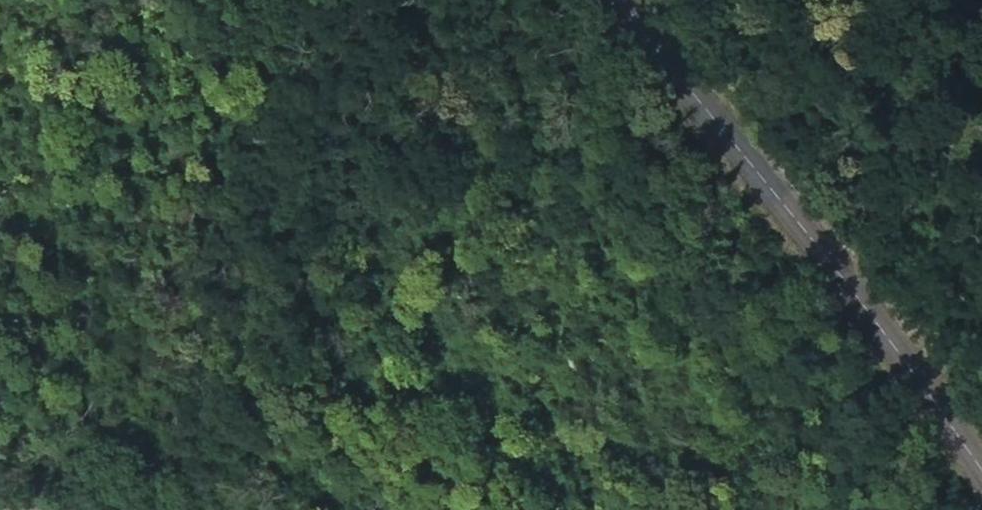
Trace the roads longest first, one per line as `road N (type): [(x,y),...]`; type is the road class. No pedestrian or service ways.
road 1 (secondary): [(622,0),(981,464)]

